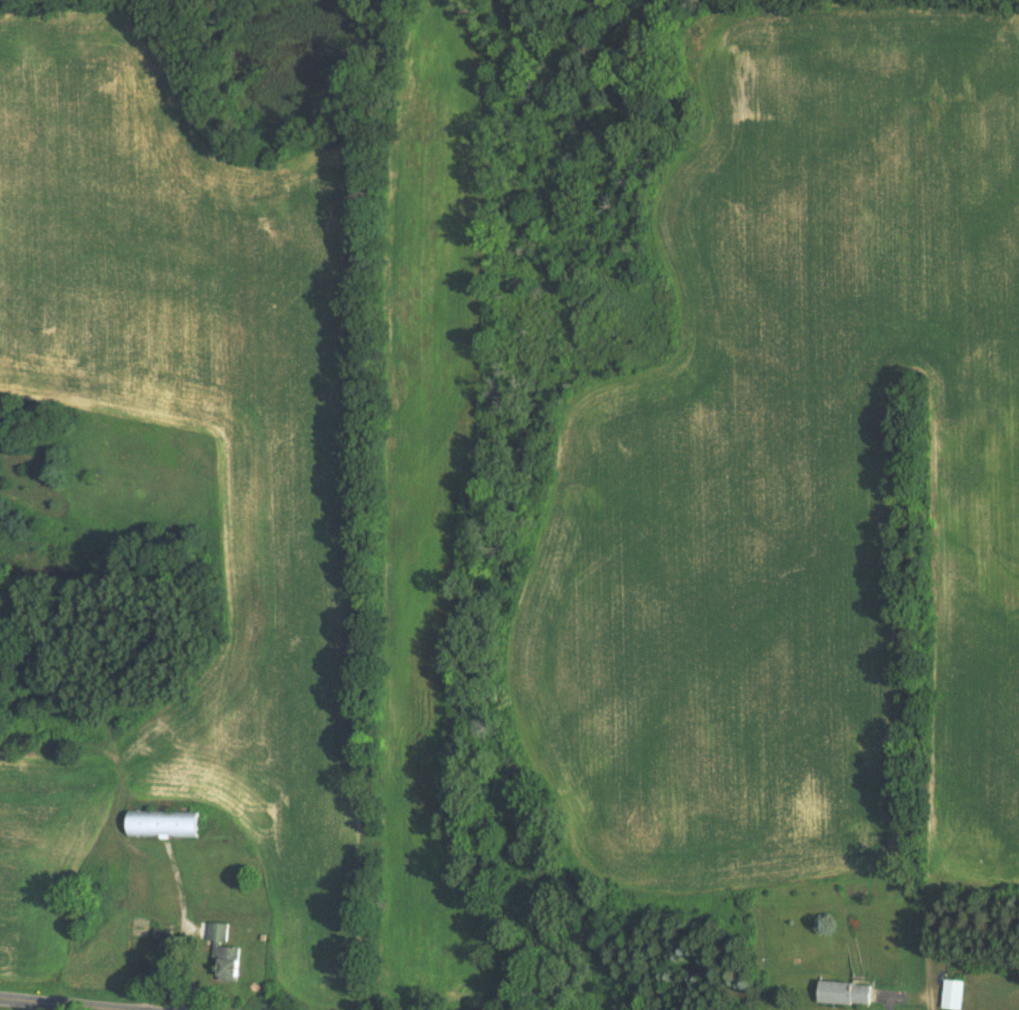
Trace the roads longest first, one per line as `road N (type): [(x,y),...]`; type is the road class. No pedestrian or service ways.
road 1 (tertiary): [(125,1009),(0,998)]

